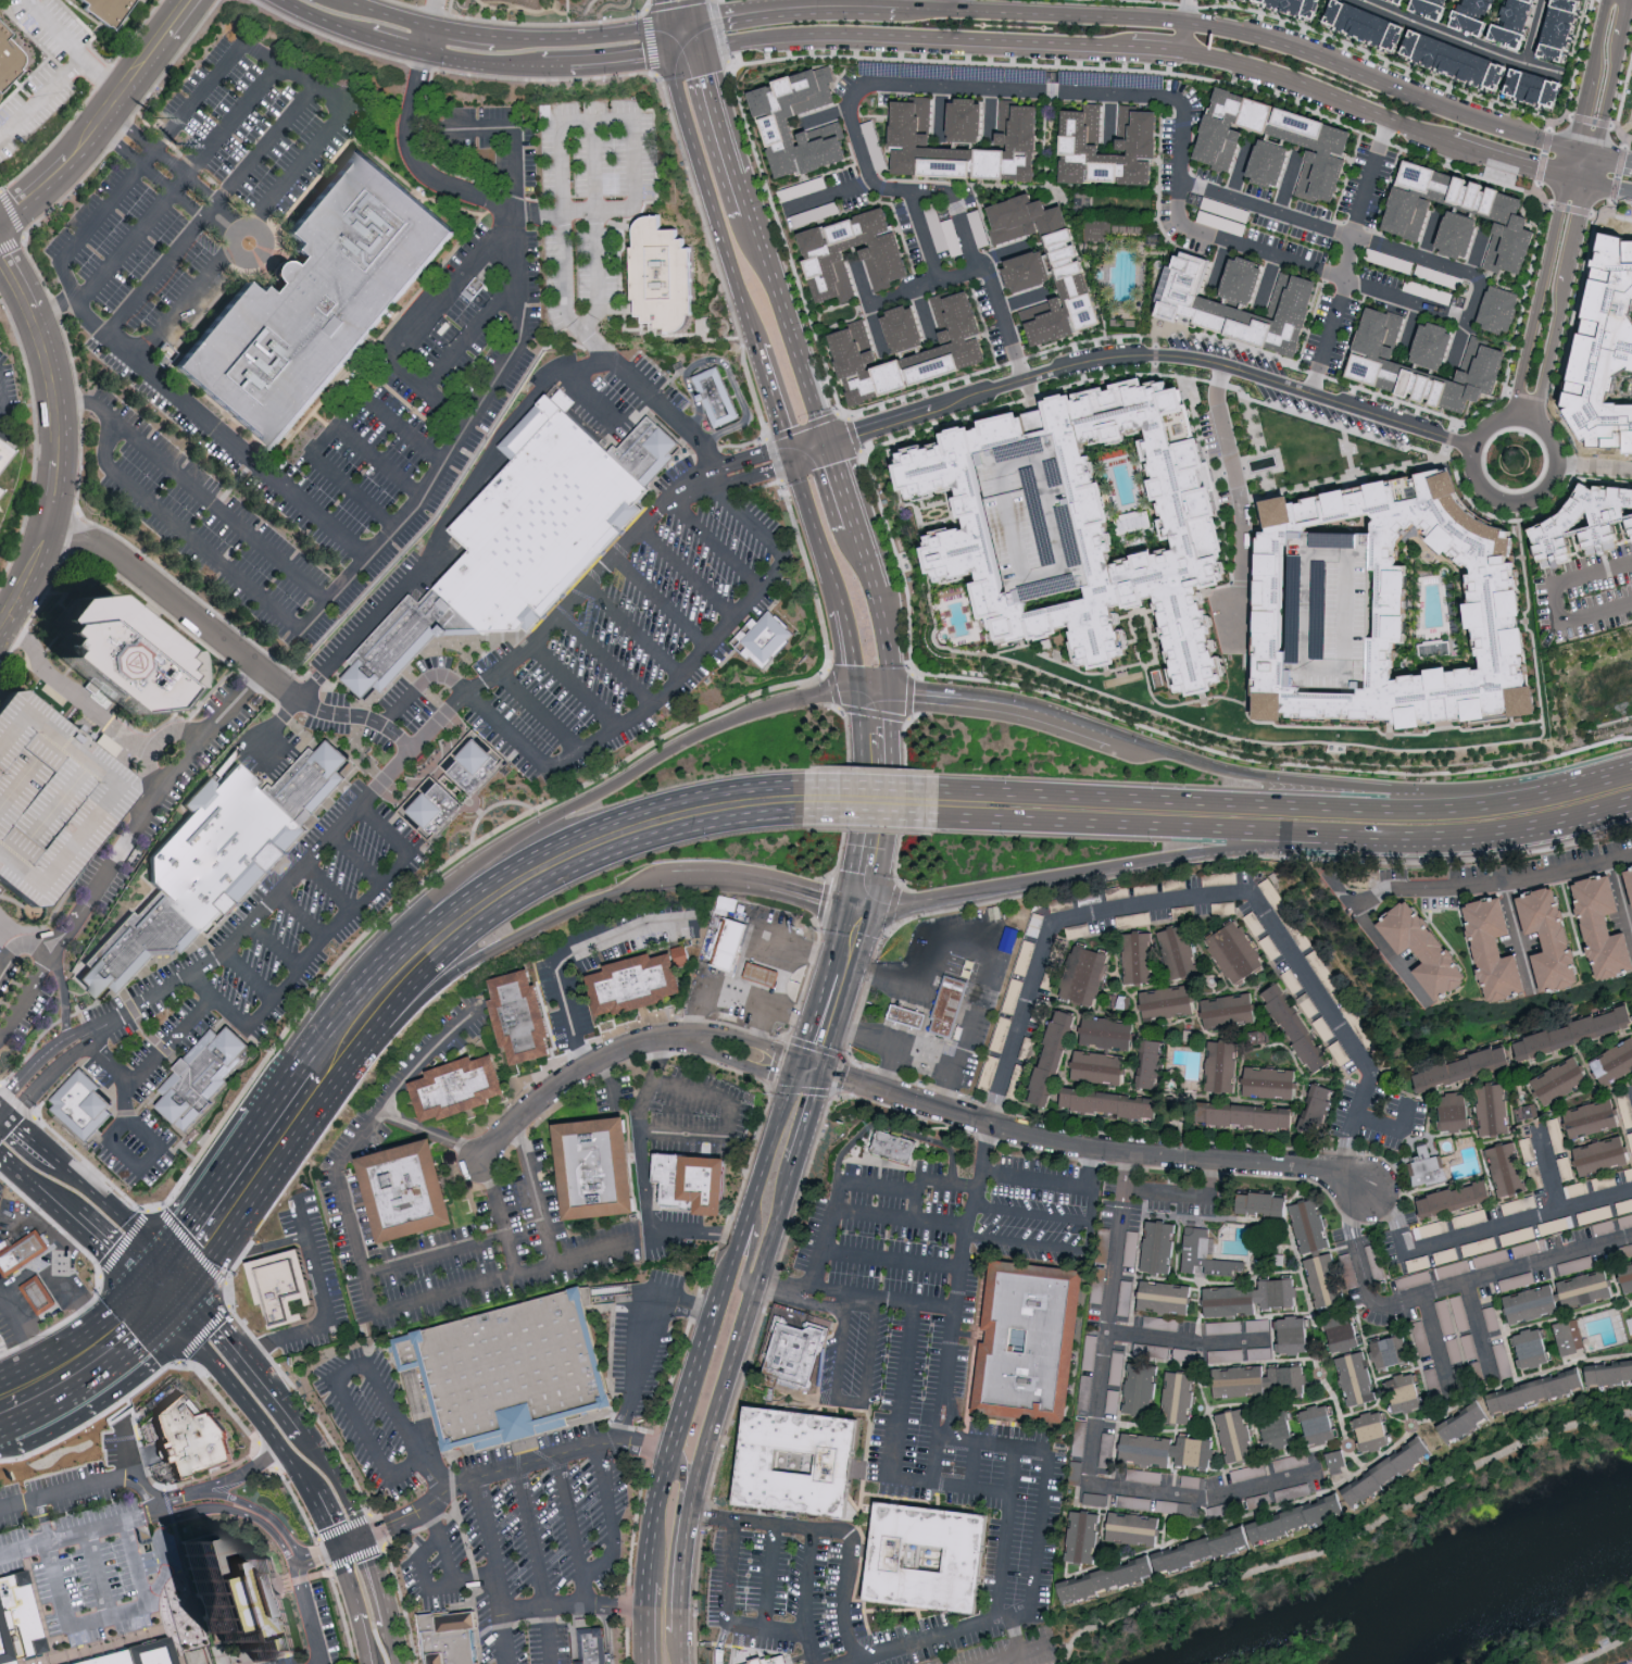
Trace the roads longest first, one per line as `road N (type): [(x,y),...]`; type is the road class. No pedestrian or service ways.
road 1 (residential): [(479,1166),(535,1105),(572,1079),(617,1055),(668,1042),(716,1046),(1038,1139),(1130,1154)]
road 2 (residential): [(833,443),(1077,366),(1181,356),(1474,447)]
road 3 (trunk): [(854,691),(781,705),(703,734),(624,774),(477,868),(407,926),(379,999)]
road 4 (trunk): [(1498,805),(1369,810),(1014,790),(988,793),(976,804)]
road 5 (tertiary): [(1187,24),(807,5),(701,20)]
road 6 (trunk): [(801,799),(692,812),(576,851),(501,893),(379,999)]
road 7 (trunk): [(861,910),(1314,837)]
road 8 (tertiary): [(0,633),(58,529),(65,436),(51,347),(0,245)]
road 9 (tertiary): [(1571,153),(1304,53),(1187,24)]
road 10 (trunk): [(1498,805),(1300,789),(1112,739)]
road 11 (tertiary): [(708,47),(804,37),(1095,45)]
road 12 (residential): [(1368,1192),(1352,1221),(1373,1302),(1391,1305),(1631,1238)]
road 13 (trunk): [(352,1033),(522,936),(630,889),(674,881)]
road 14 (secondary): [(694,1502),(798,1163)]
road 15 (trunk): [(976,804),(1013,818),(1314,837)]
road 16 (tertiary): [(397,1663),(347,1505),(252,1358)]
road 17 (tertiary): [(662,25),(516,36),(428,25),(352,0)]
road 18 (tertiary): [(669,53),(759,345)]
road 19 (residential): [(1631,1189),(1406,1250),(1397,1225),(1368,1192)]
road 20 (residential): [(59,509),(296,698)]
road 21 (secondary): [(716,1296),(665,1463),(645,1582)]
road 22 (tertiary): [(0,222),(95,128),(191,0)]
road 23 (residential): [(1093,1485),(1127,1200)]
road 24 (tertiary): [(1182,50),(1452,140)]
road 25 (residential): [(1474,447),(1483,486),(1507,500),(1534,497),(1557,464),(1553,439),(1526,417),(1490,425),(1474,447)]
road 26 (residential): [(1130,1154),(1323,1169),(1368,1192)]
road 27 (residential): [(1564,178),(1515,416)]
road 28 (residential): [(1534,422),(1587,185)]
road 29 (tertiary): [(833,443),(757,213)]
road 30 (secondary): [(791,1067),(716,1296)]
road 31 (trunk): [(1112,739),(972,701),(891,693)]
road 32 (trunk): [(191,1290),(291,1149),(303,1124),(301,1101)]
road 33 (trunk): [(1314,837),(1529,834)]
road 34 (tertiary): [(172,1309),(294,1476)]
road 35 (tertiary): [(861,910),(870,867),(874,724)]
road 36 (residential): [(1360,0),(1526,64)]
road 37 (tertiary): [(757,213),(708,47)]
road 38 (residential): [(1607,0),(1571,153)]
road 39 (tertiary): [(796,455),(840,600)]
road 40 (tertiary): [(163,1259),(55,1164)]
road 41 (trunk): [(64,1393),(172,1309)]
road 42 (trunk): [(1631,775),(1498,805)]
road 43 (trunk): [(937,802),(801,799)]
road 44 (secondary): [(681,1631),(694,1502)]
road 45 (tertiary): [(542,67),(669,53)]
road 46 (tertiary): [(420,54),(542,67)]

